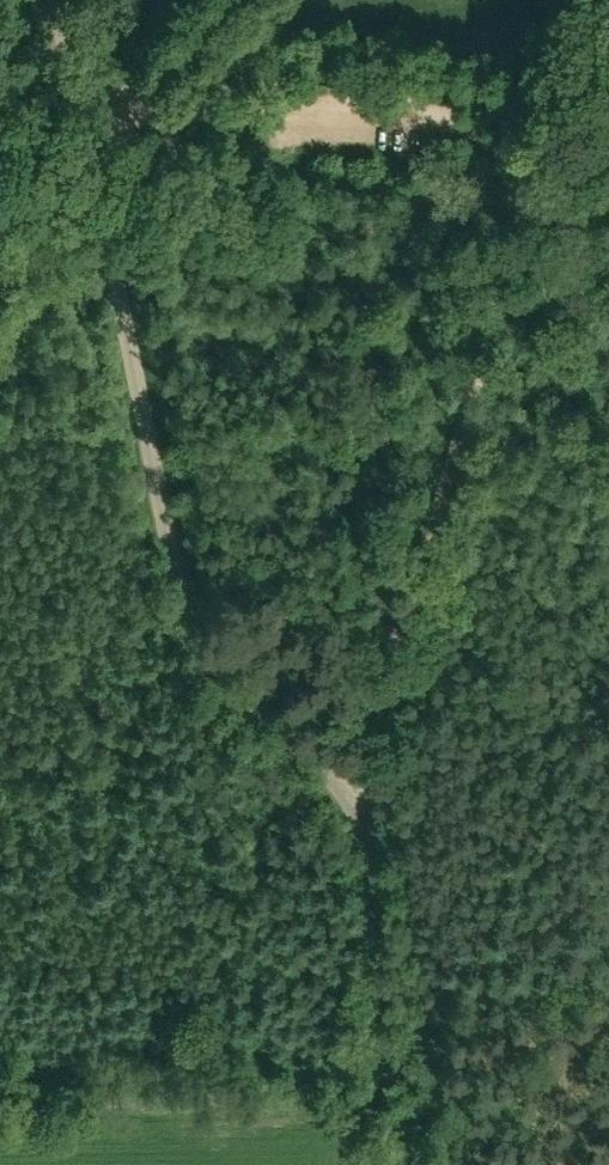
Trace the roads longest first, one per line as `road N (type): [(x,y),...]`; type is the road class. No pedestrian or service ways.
road 1 (unclassified): [(396,1164),(375,858),(337,778),(258,701),(215,644),(181,575),(82,125),(62,0)]
road 2 (track): [(542,196),(375,699),(363,824)]
road 3 (track): [(136,102),(198,117),(438,114),(505,153),(542,196)]
road 4 (track): [(136,102),(233,0)]

